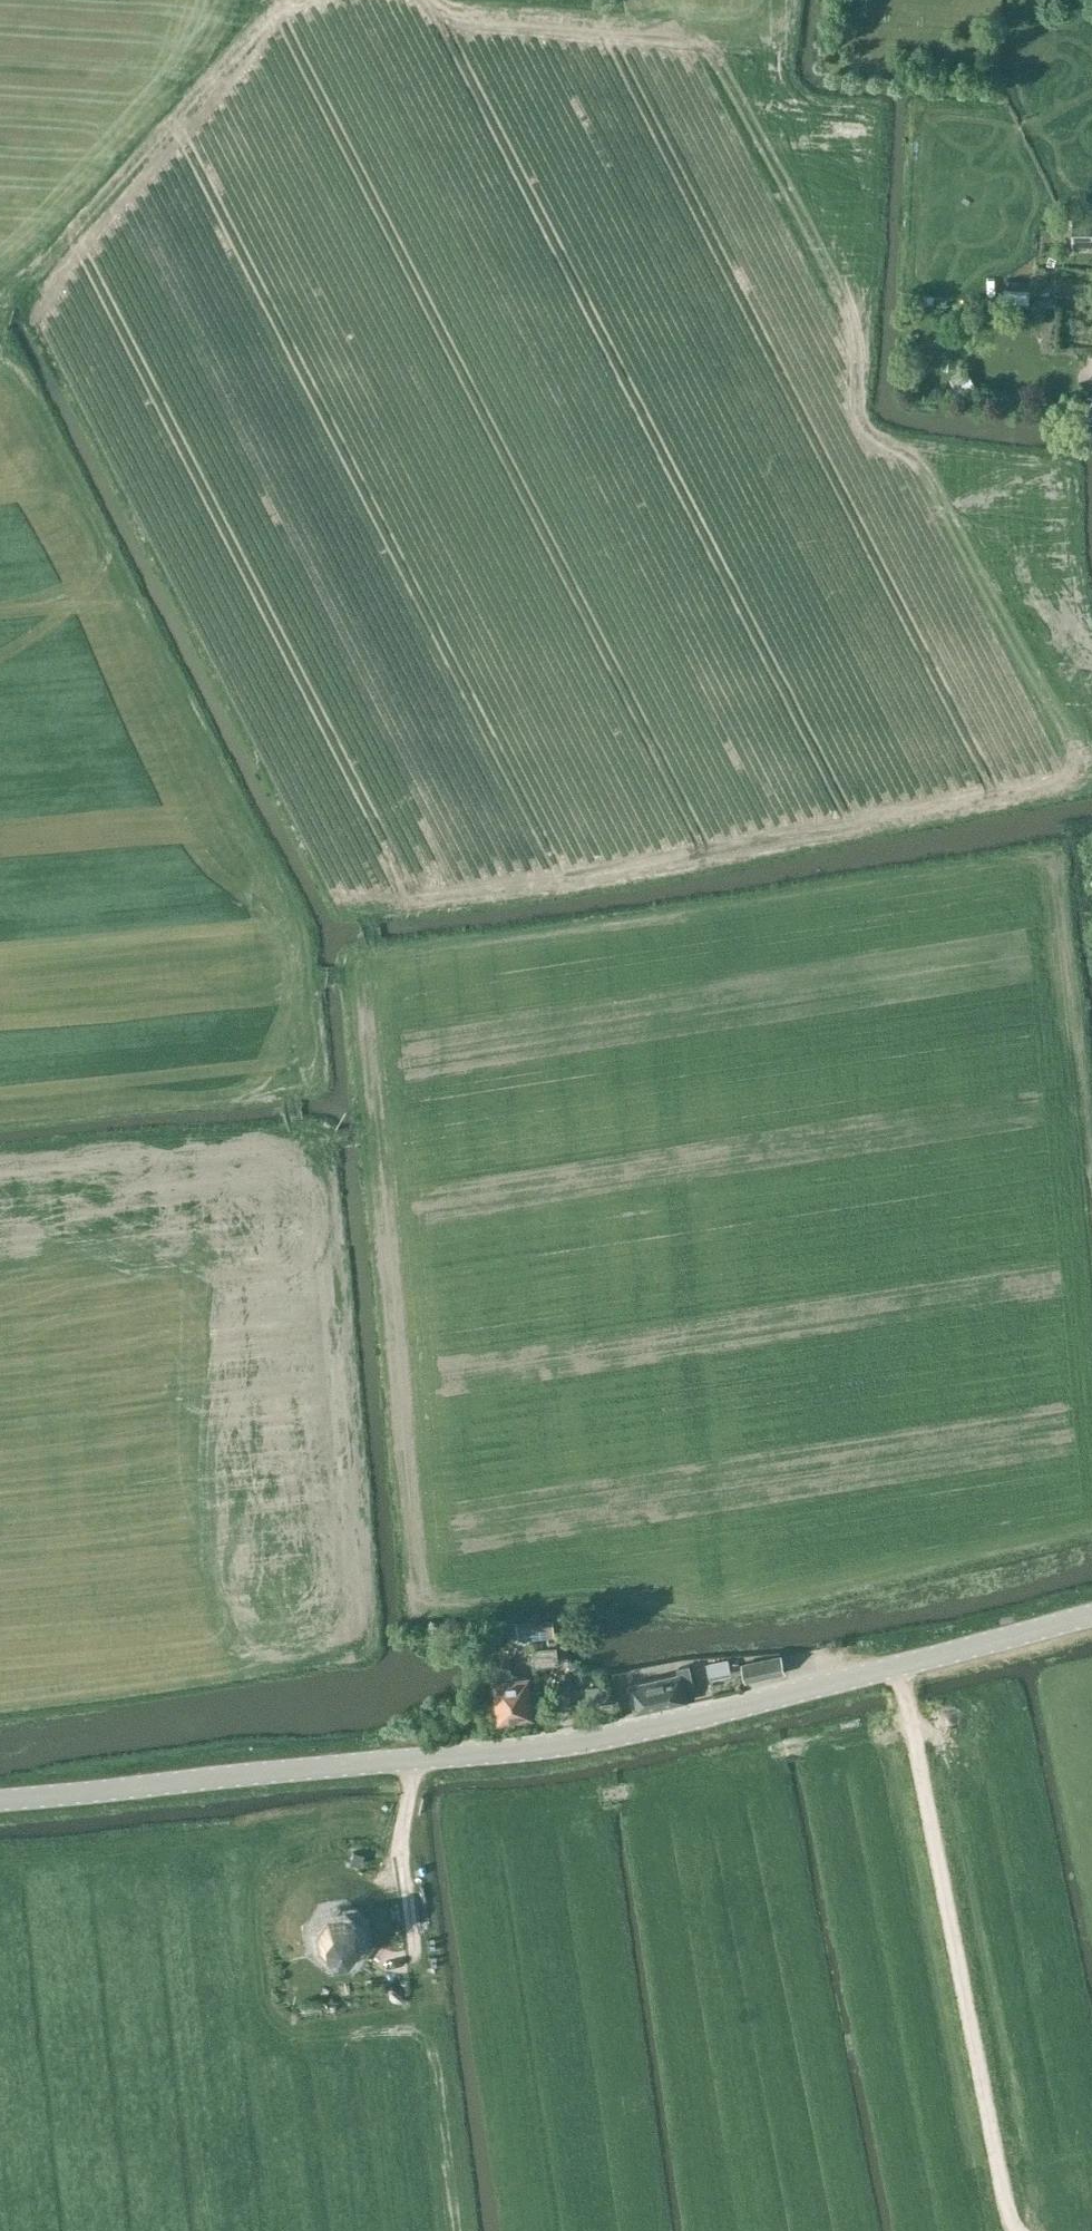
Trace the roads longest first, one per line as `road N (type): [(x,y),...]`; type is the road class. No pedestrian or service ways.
road 1 (tertiary): [(0,1794),(556,1746),(1091,1611)]

